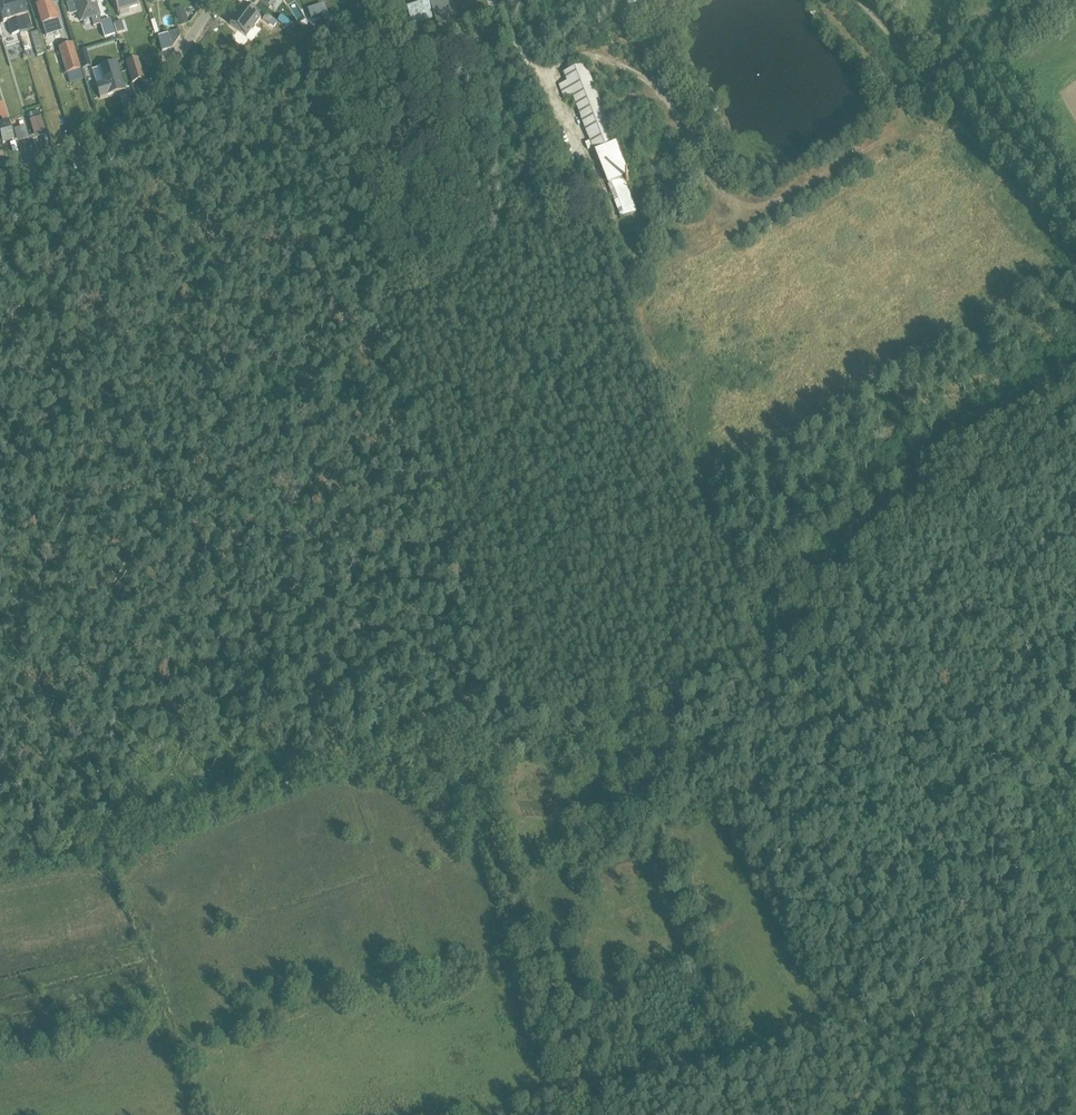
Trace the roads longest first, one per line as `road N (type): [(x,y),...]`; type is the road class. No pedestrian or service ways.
road 1 (track): [(0,864),(157,833),(442,726)]
road 2 (track): [(0,166),(80,149),(116,131),(218,0)]
road 3 (track): [(858,0),(956,118)]

